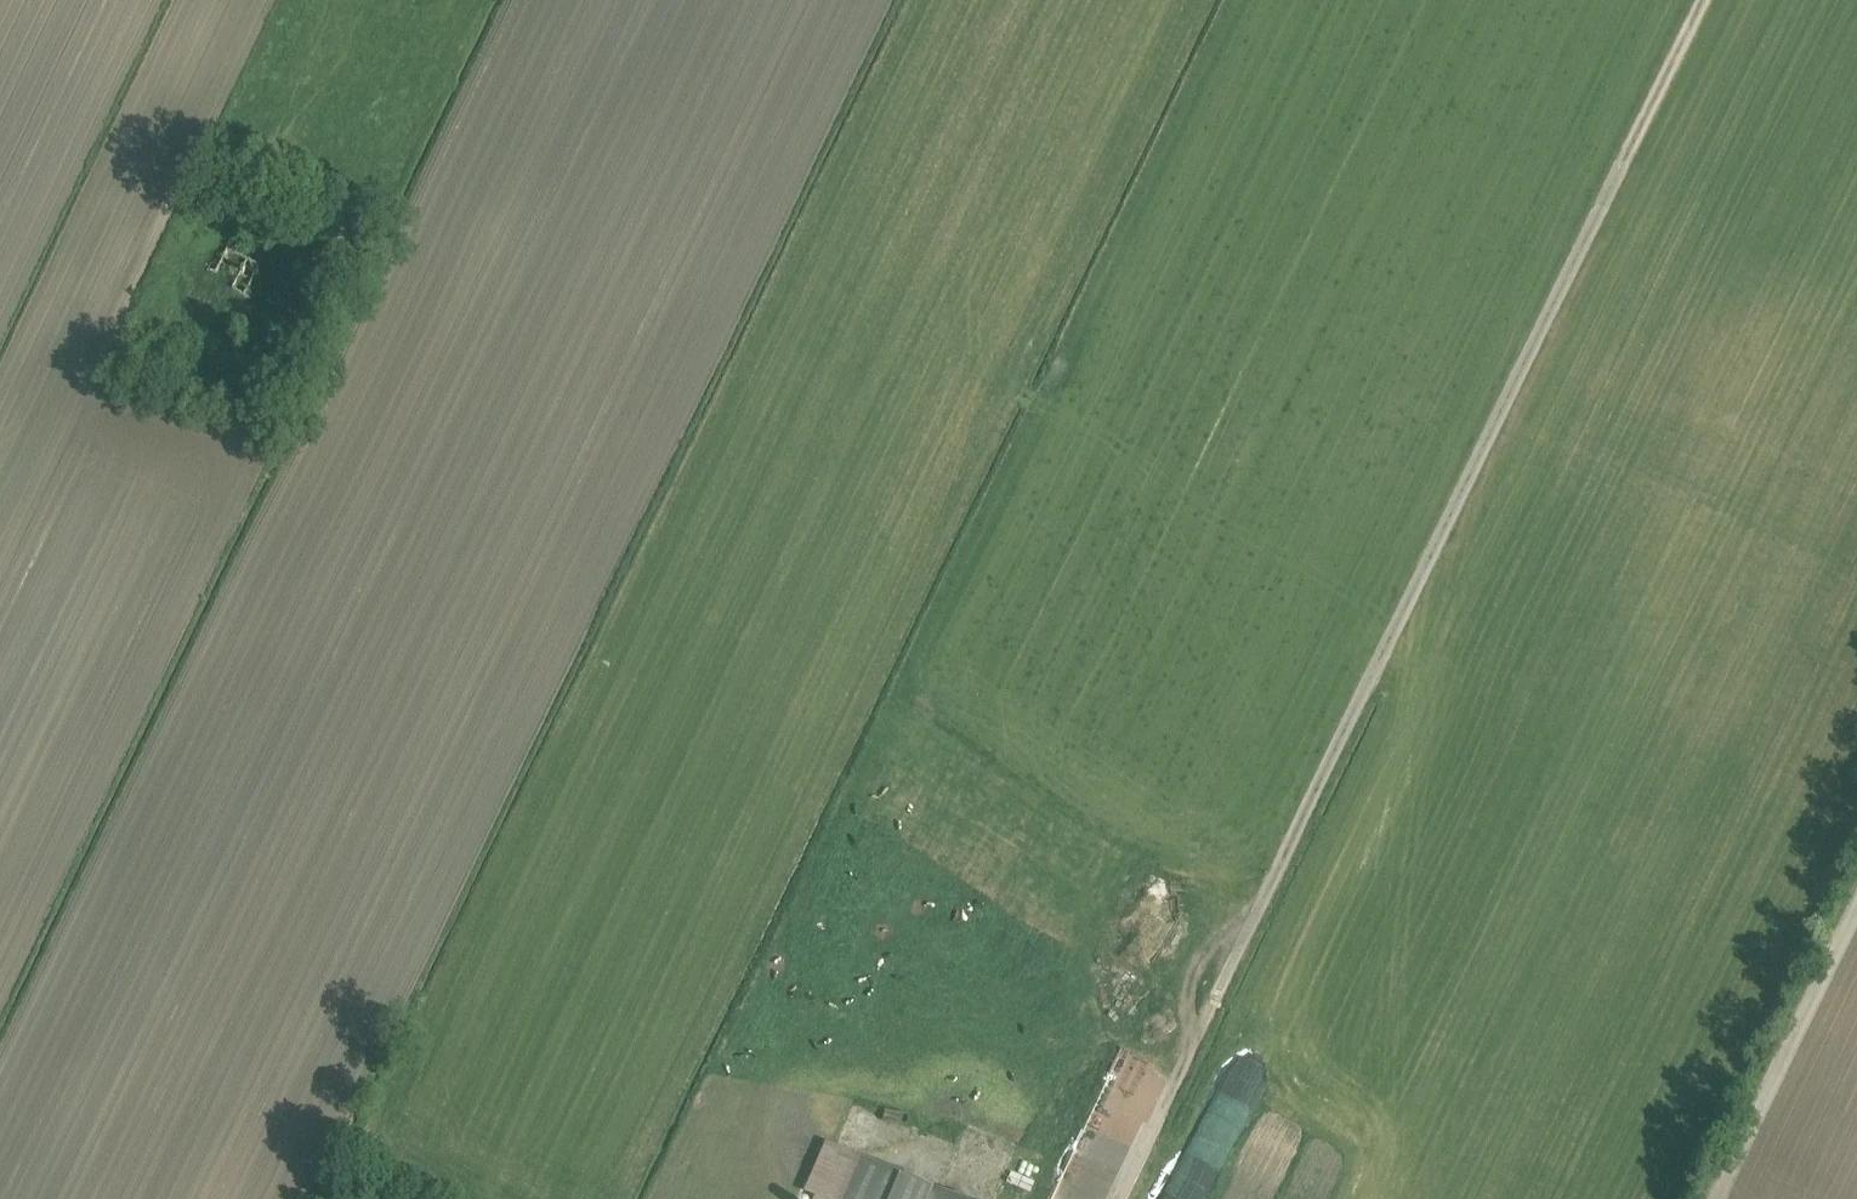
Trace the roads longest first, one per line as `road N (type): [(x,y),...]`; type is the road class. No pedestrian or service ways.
road 1 (track): [(1702,0),(1120,1198)]

